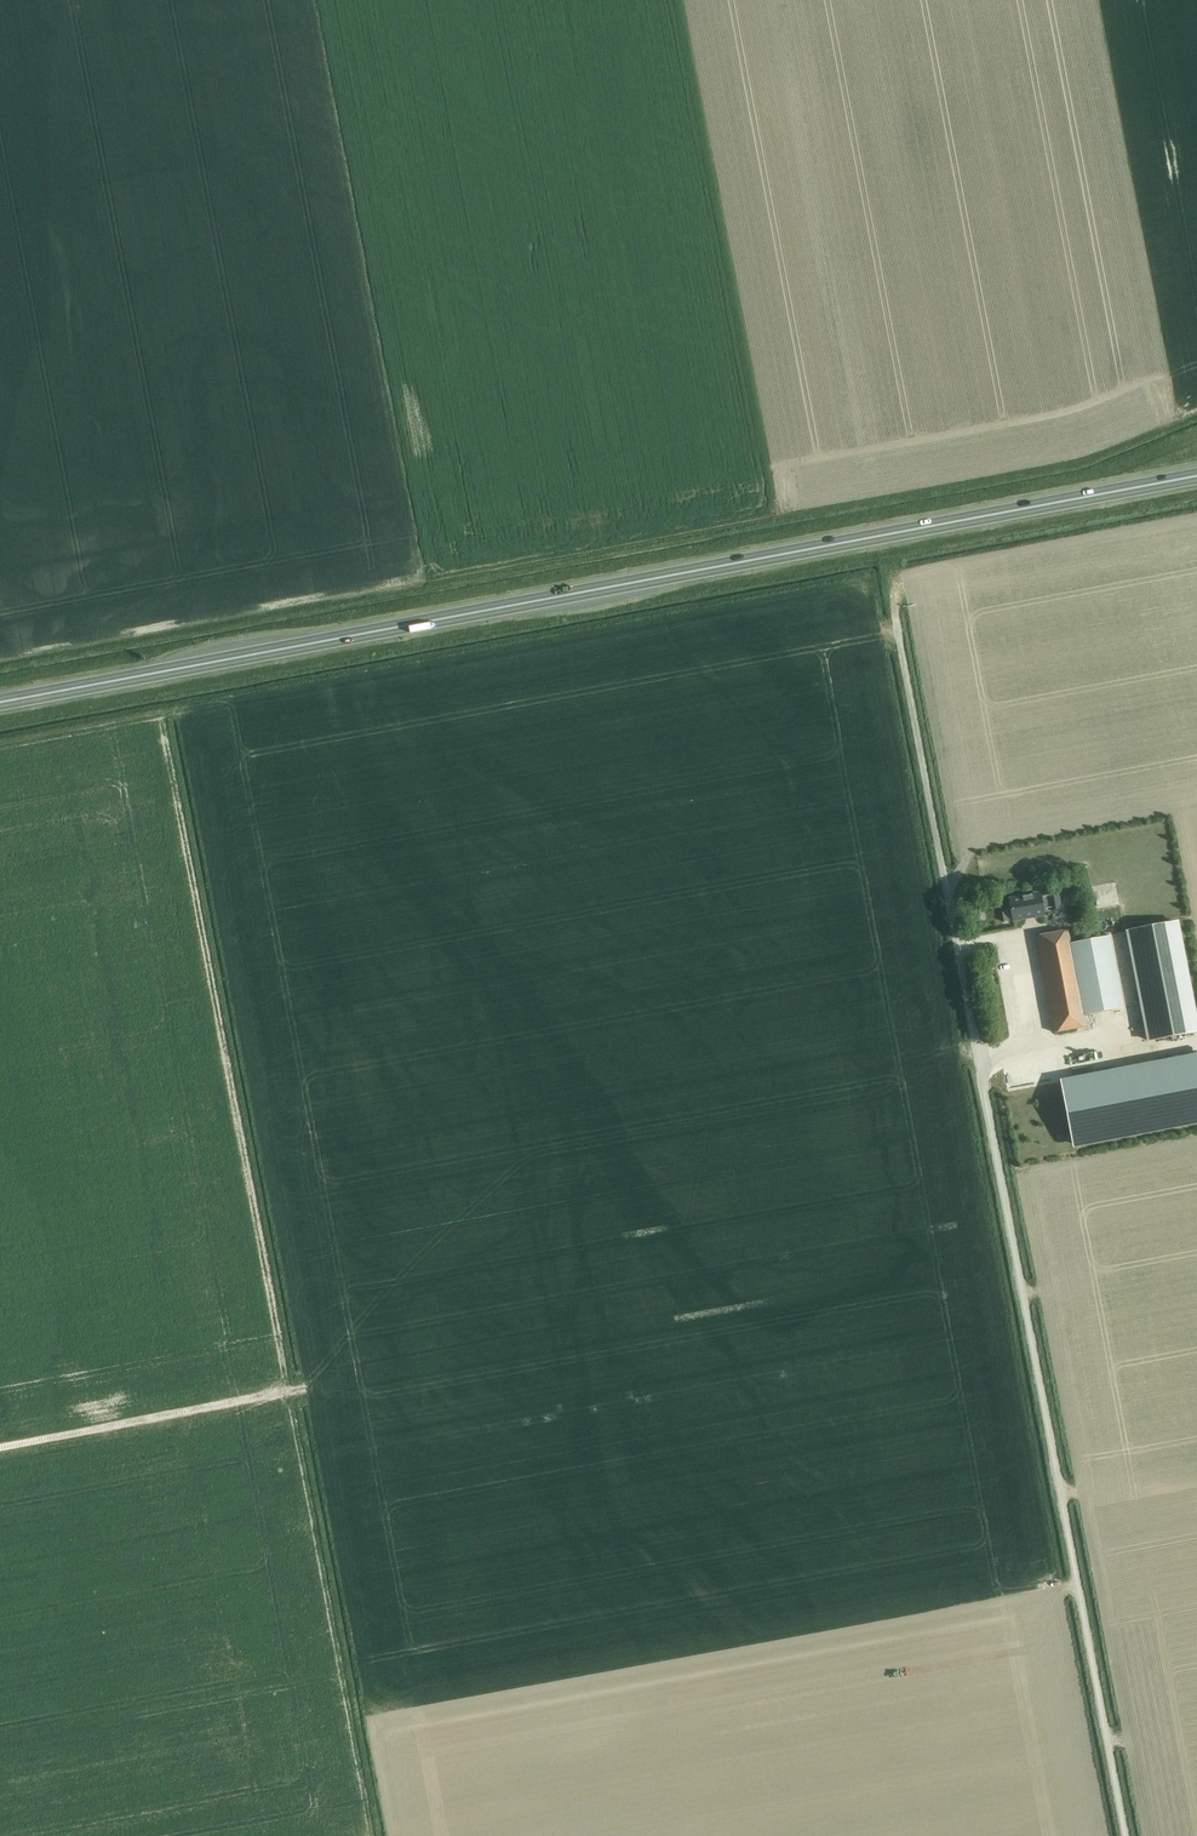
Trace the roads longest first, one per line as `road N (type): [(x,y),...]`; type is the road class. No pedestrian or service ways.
road 1 (unclassified): [(1125,1835),(895,617)]
road 2 (trunk): [(0,703),(1196,476)]
road 3 (track): [(0,1450),(299,1392)]

